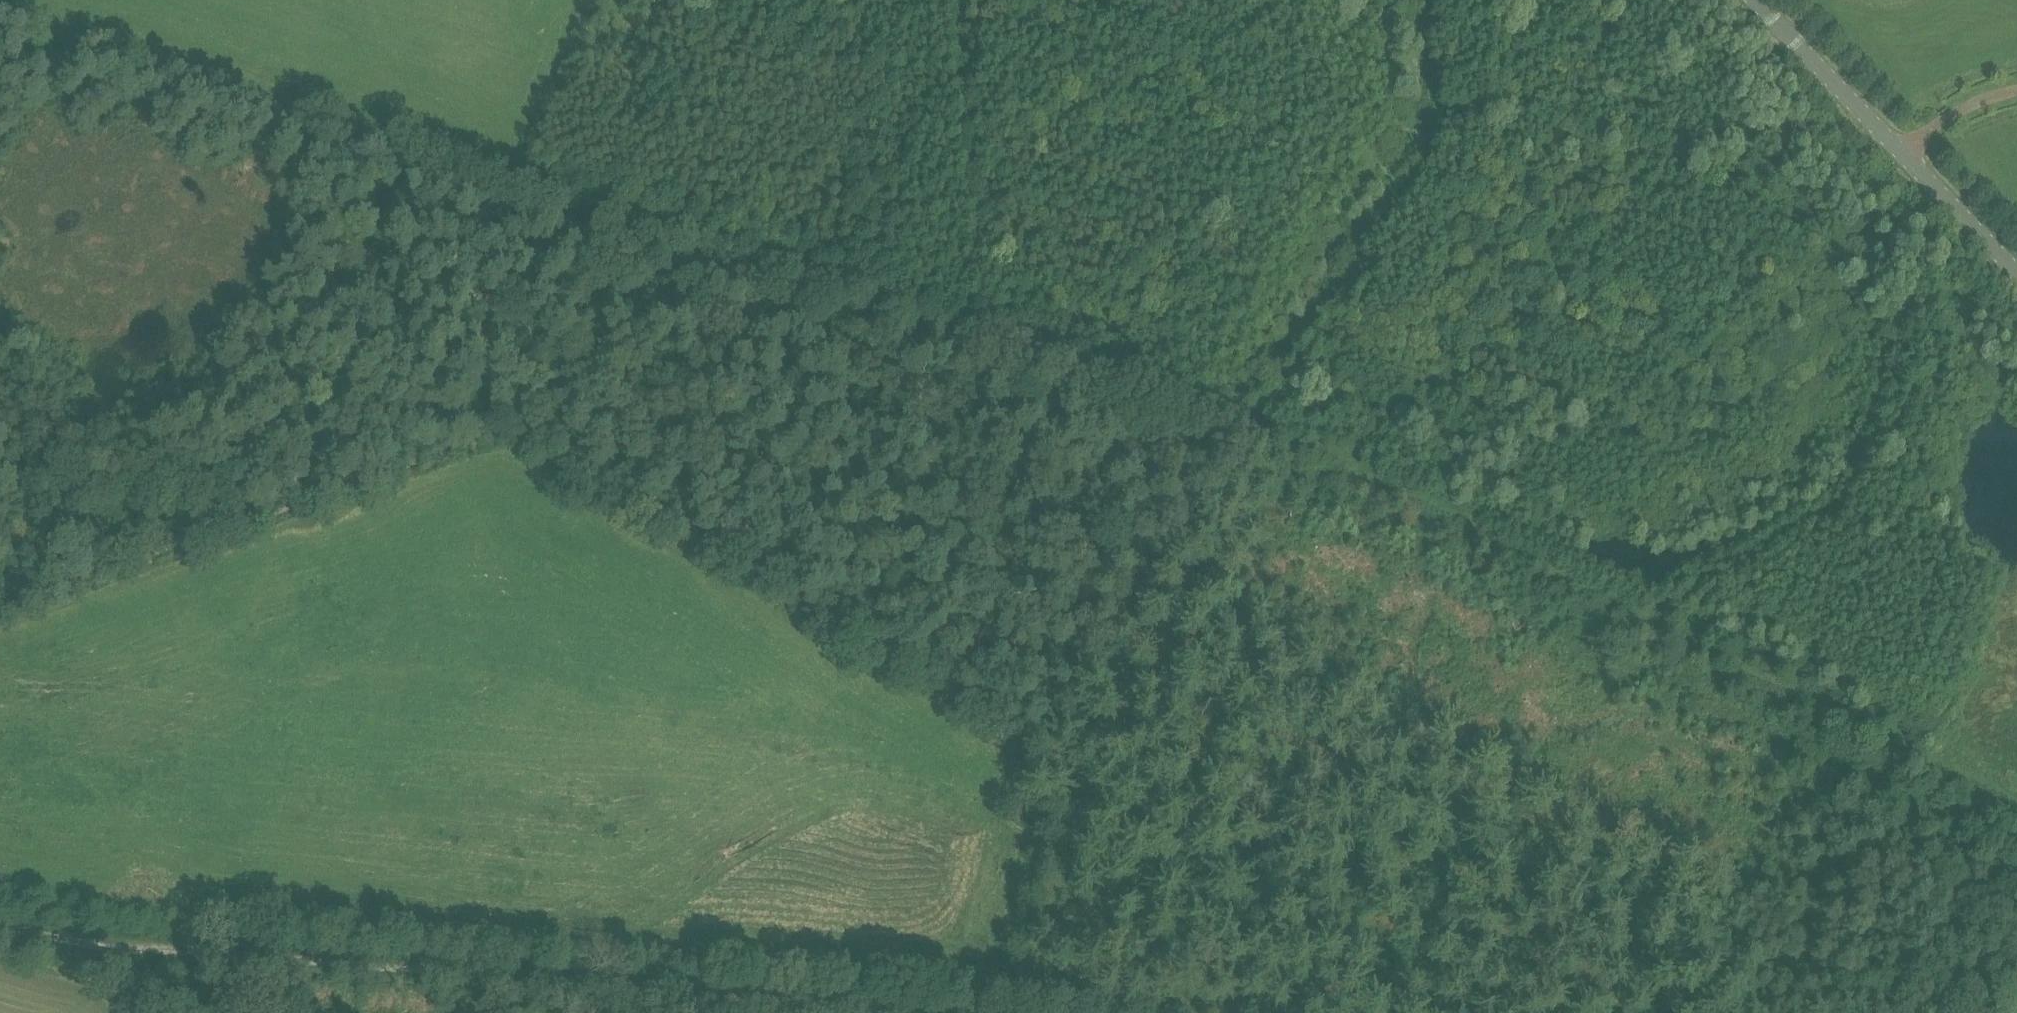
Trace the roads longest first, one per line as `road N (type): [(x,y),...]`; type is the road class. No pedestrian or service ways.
road 1 (track): [(915,1012),(155,947),(0,922)]
road 2 (unclassified): [(2016,277),(1752,0)]

